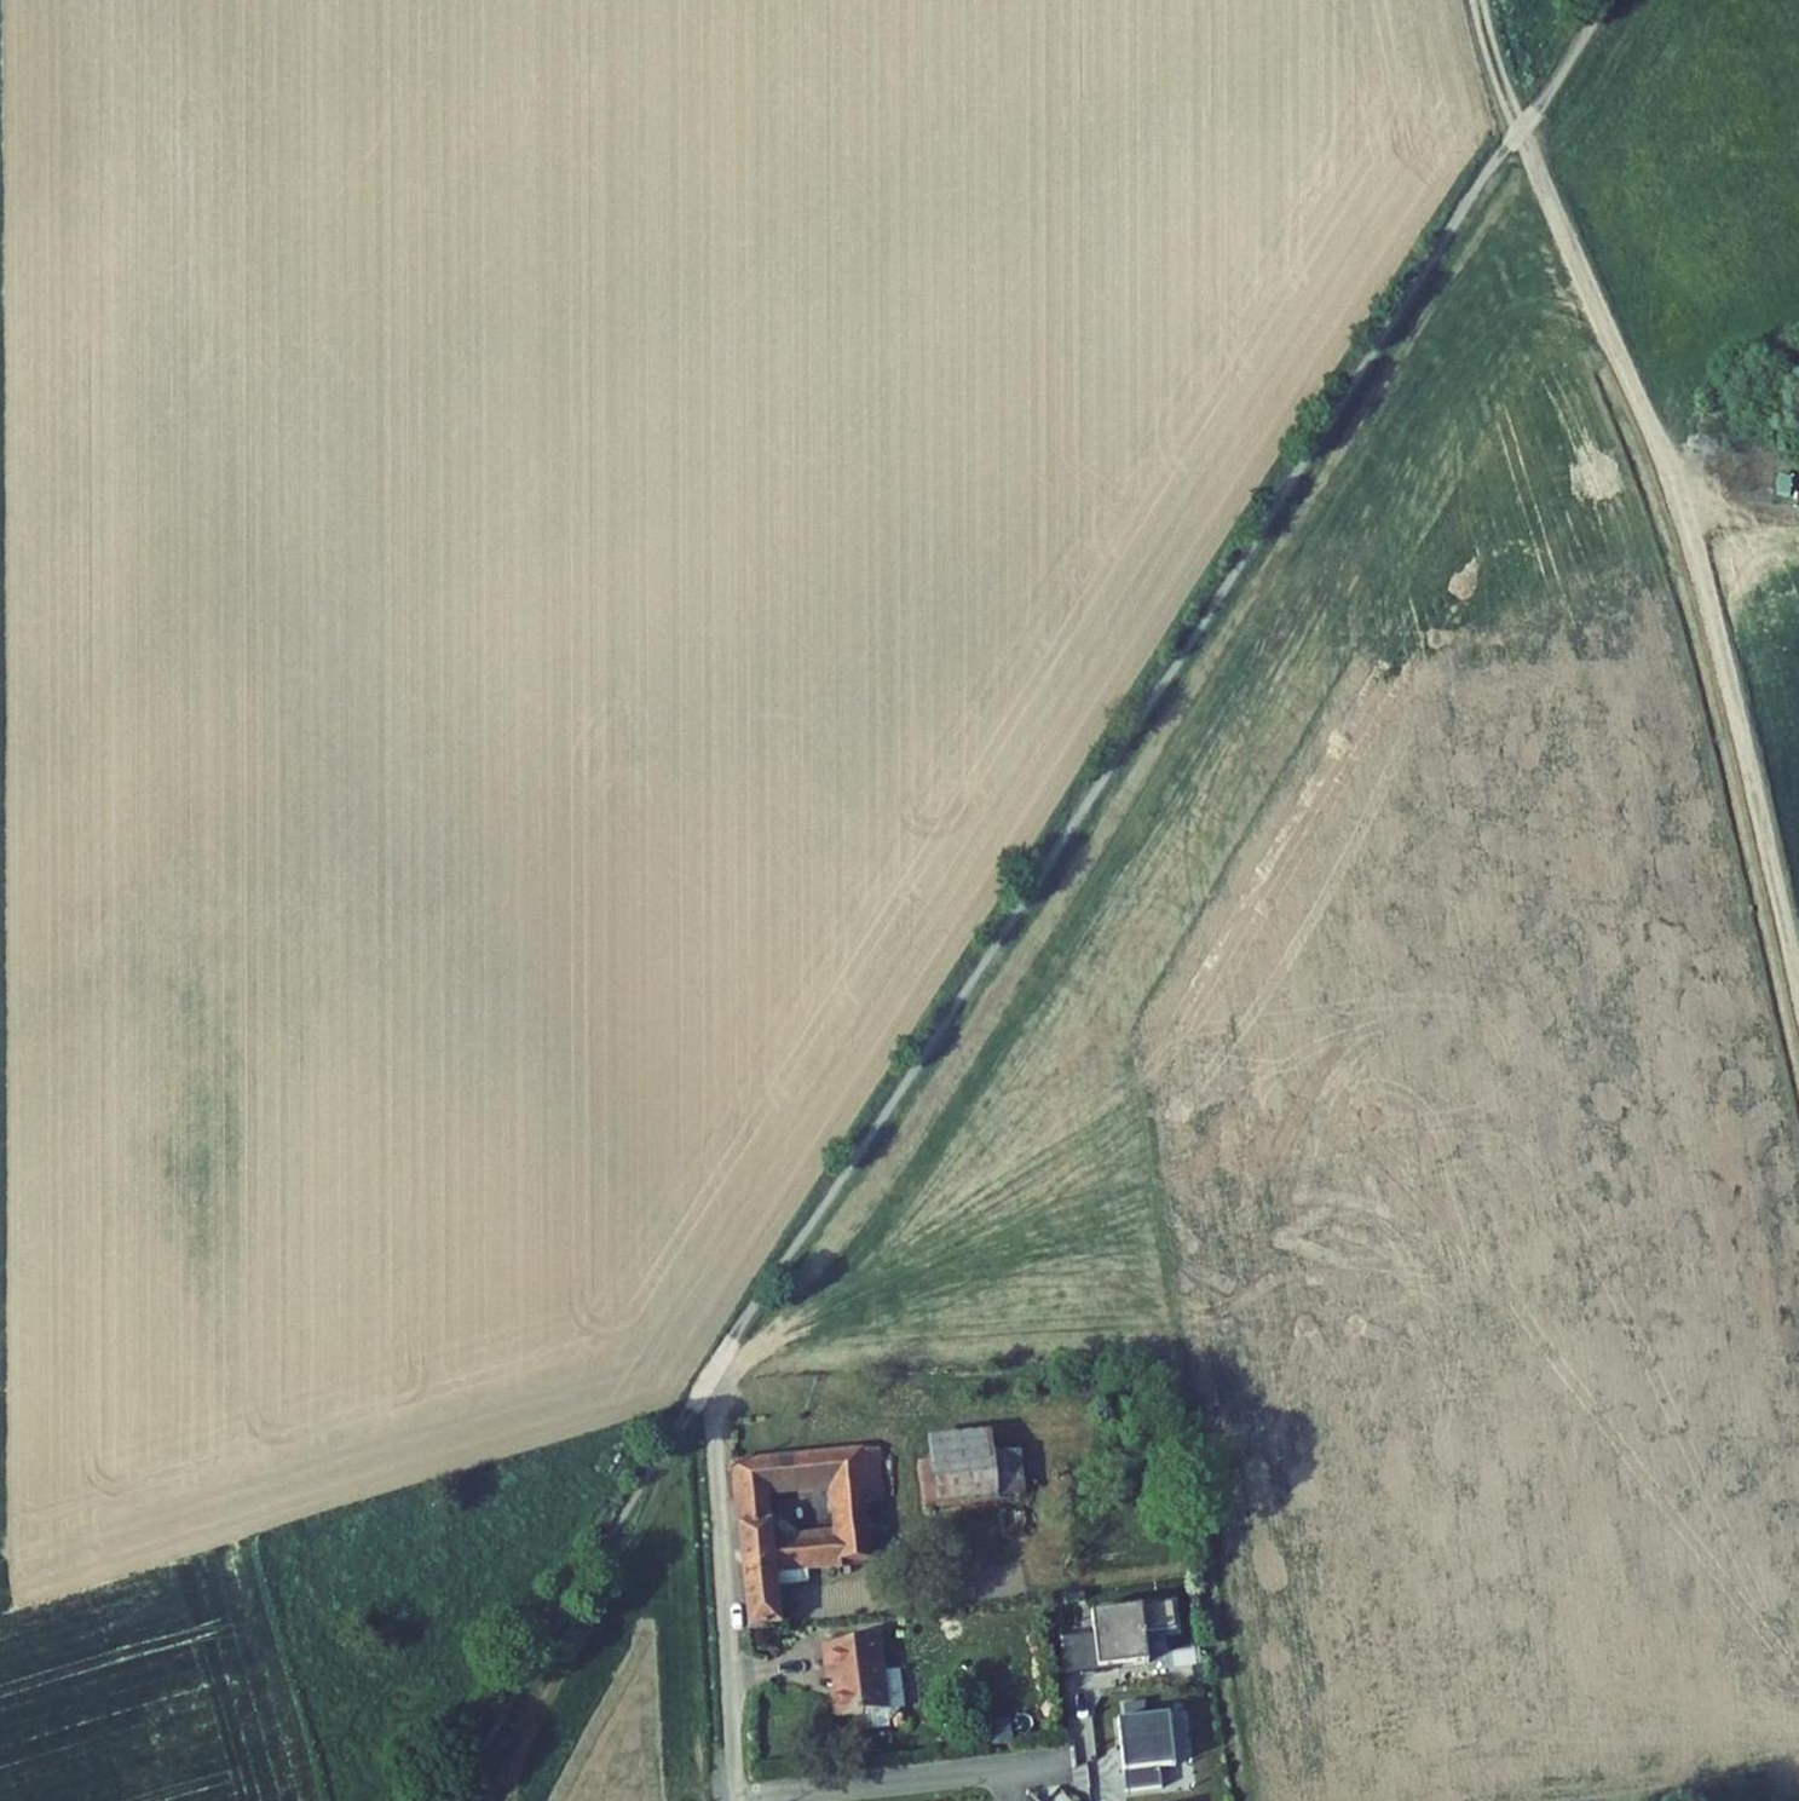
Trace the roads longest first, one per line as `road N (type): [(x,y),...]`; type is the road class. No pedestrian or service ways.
road 1 (track): [(1478,0),(1523,132),(1648,394),(1734,690),(1798,988)]

